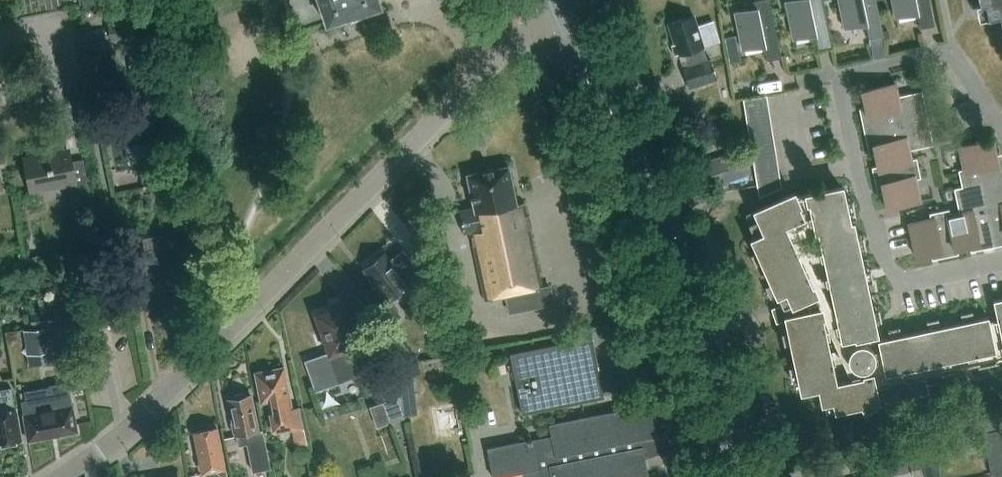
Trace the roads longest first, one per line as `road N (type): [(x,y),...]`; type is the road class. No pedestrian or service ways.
road 1 (residential): [(63,476),(117,441),(507,52),(562,9)]
road 2 (residential): [(1001,258),(911,280),(891,274),(846,86),(866,66),(944,54),(1001,127)]
road 3 (tertiary): [(744,476),(702,328),(562,9)]
road 4 (residential): [(0,37),(34,31),(58,46),(62,78),(28,94),(0,90)]

